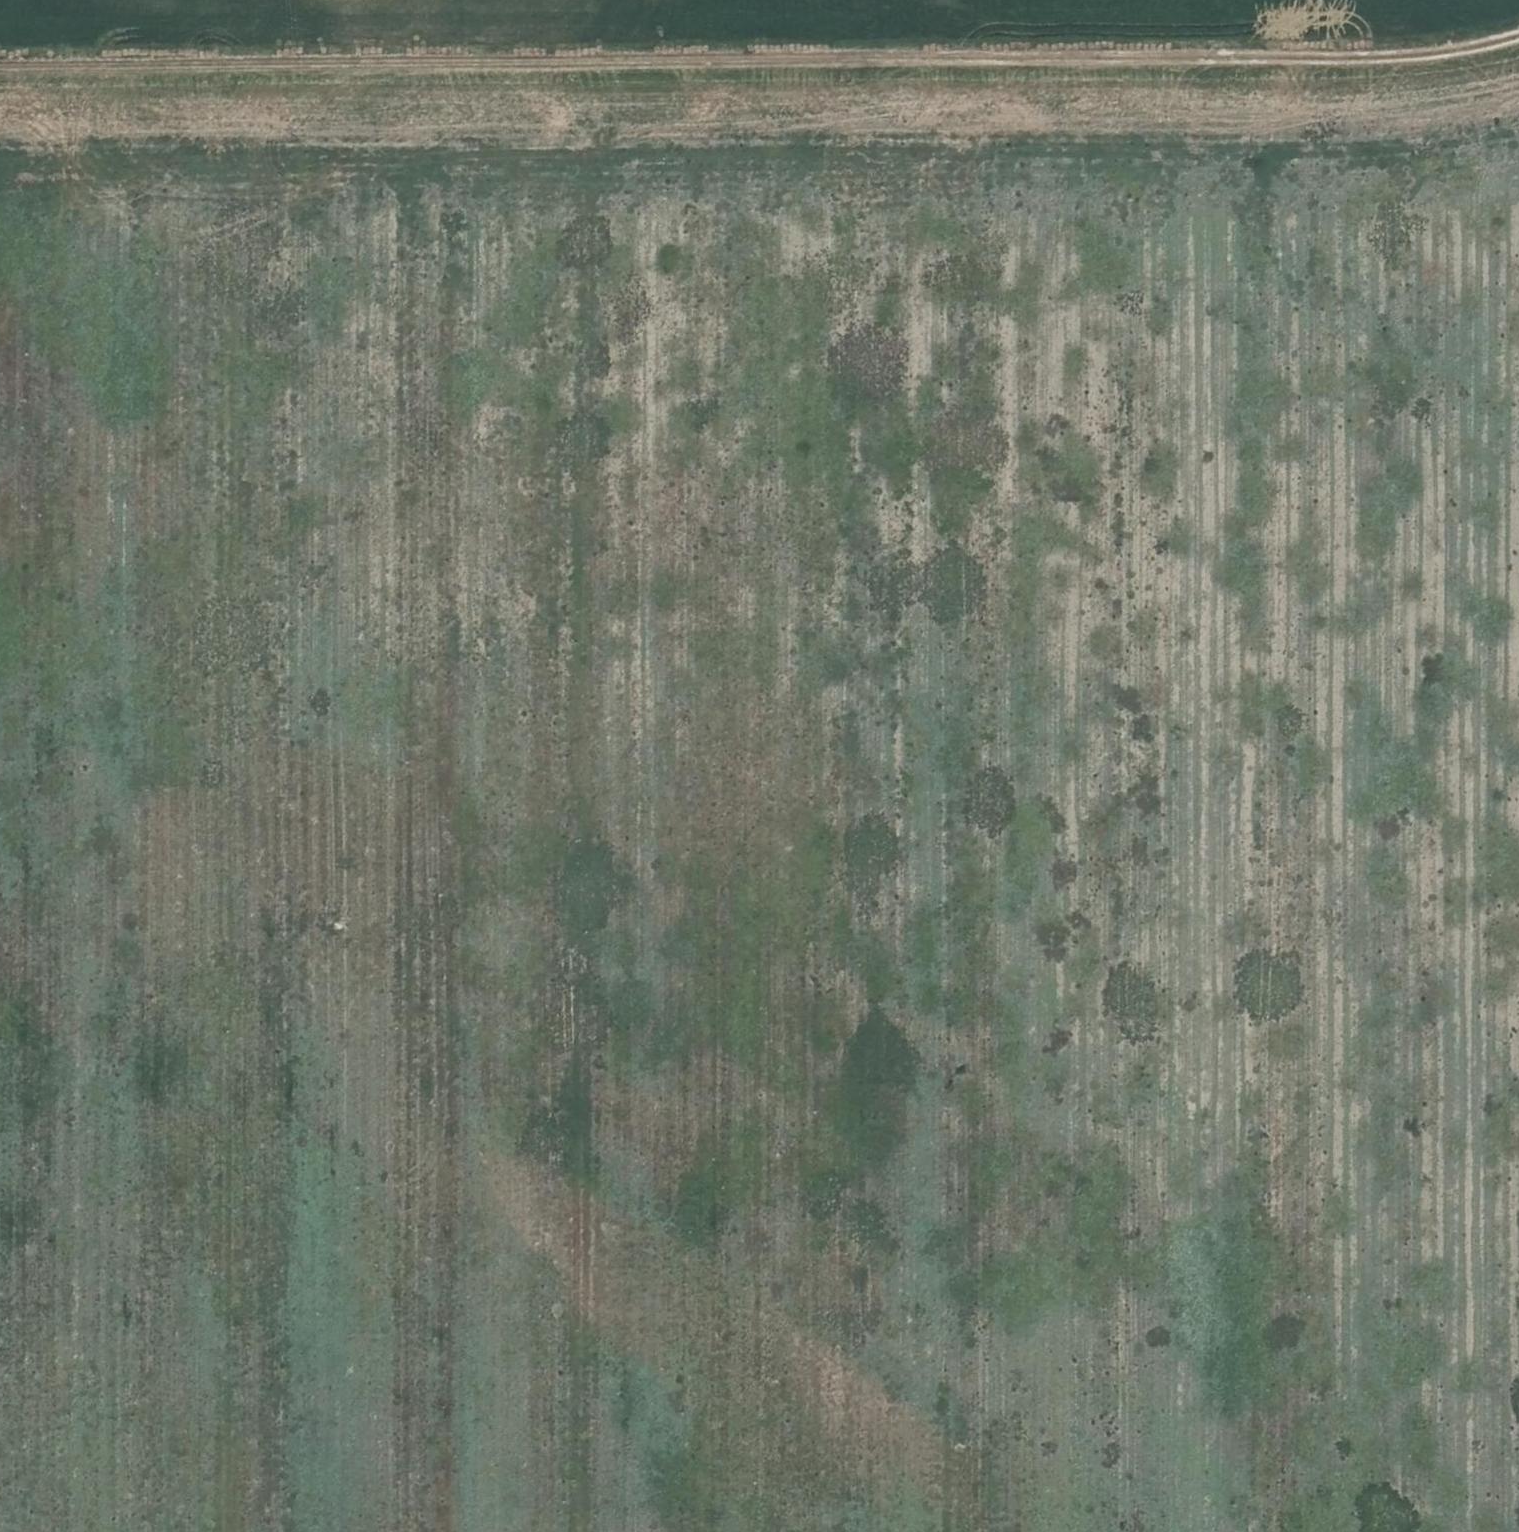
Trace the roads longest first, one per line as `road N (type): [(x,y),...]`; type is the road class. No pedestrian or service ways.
road 1 (track): [(0,62),(1339,61),(1447,54),(1518,37)]

